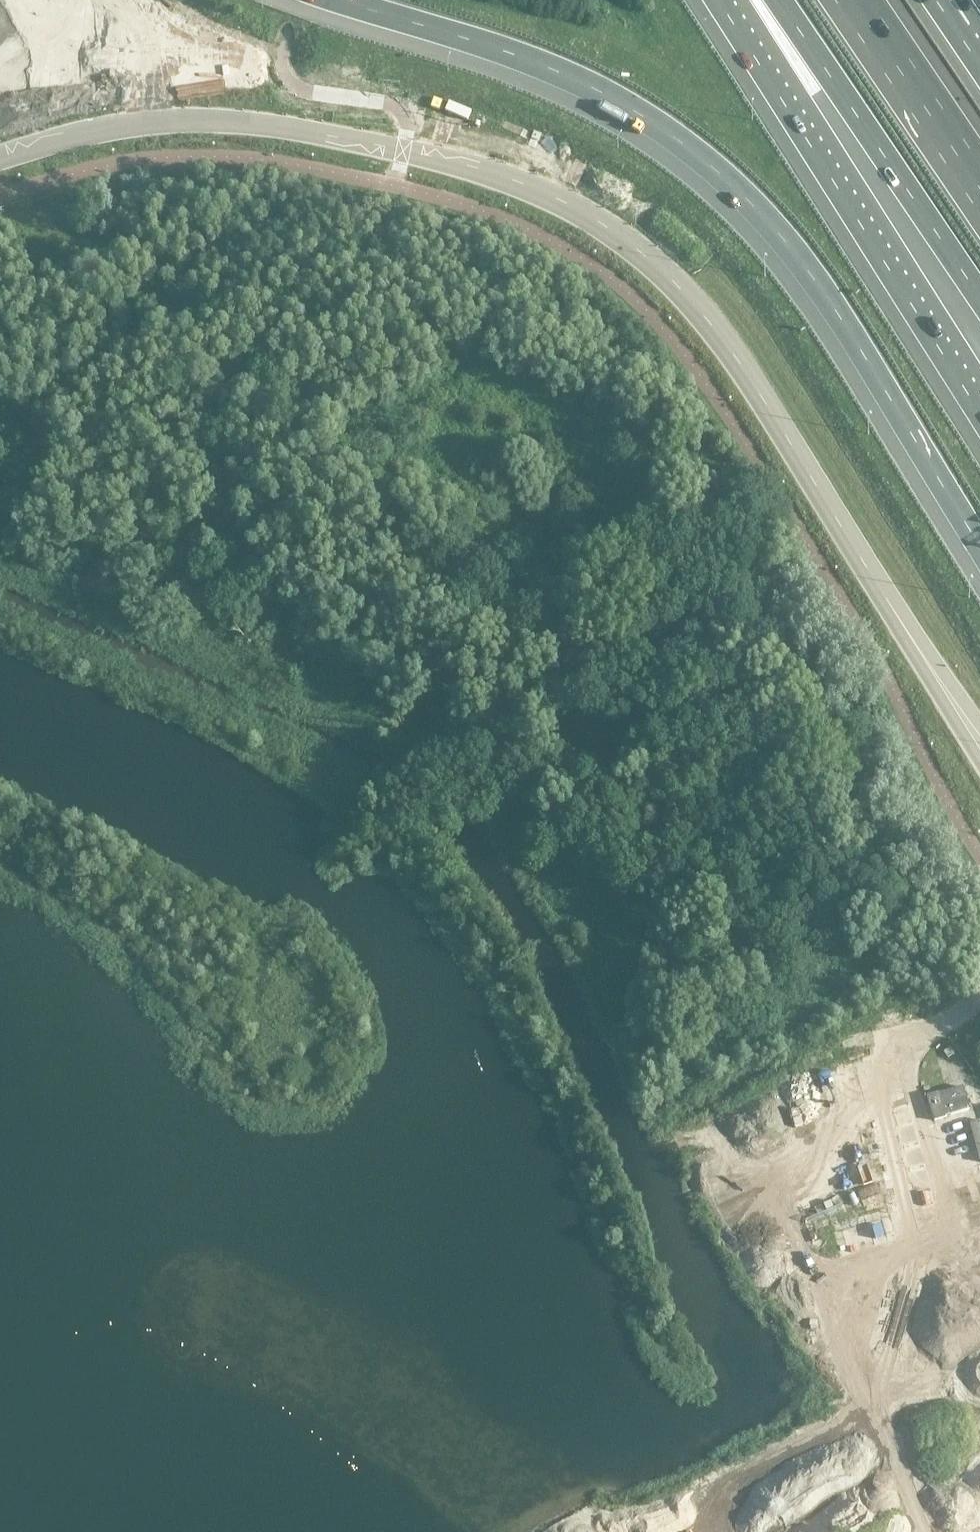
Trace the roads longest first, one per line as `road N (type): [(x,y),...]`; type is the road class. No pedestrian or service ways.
road 1 (motorway): [(343,0),(592,86),(680,141),(752,204),(812,276),(979,545)]
road 2 (motorway): [(731,0),(979,413)]
road 3 (track): [(894,1531),(923,1220),(893,1061)]
road 4 (motorway): [(774,0),(979,297)]
road 5 (motorway): [(979,176),(862,0)]

